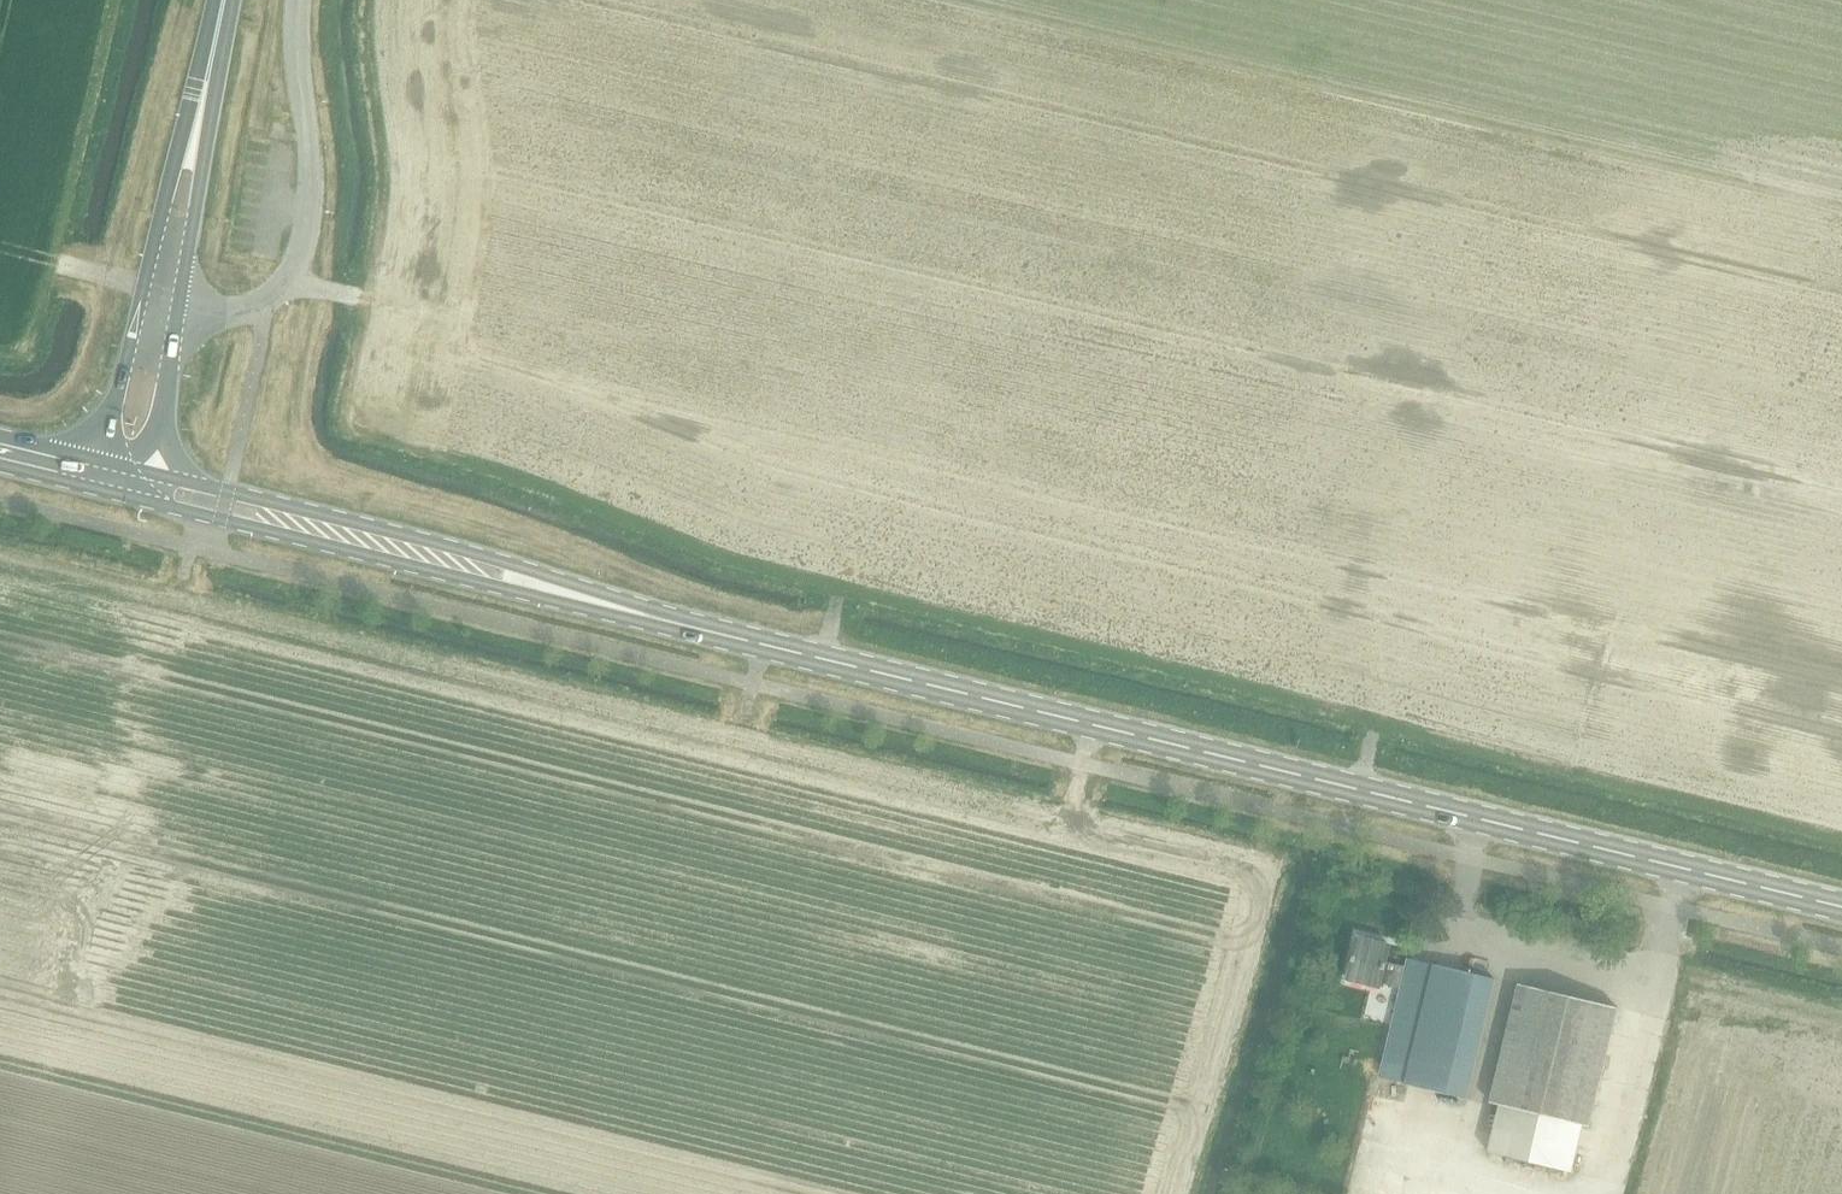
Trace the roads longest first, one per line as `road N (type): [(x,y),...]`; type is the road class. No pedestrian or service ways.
road 1 (secondary): [(1841,911),(319,526)]
road 2 (unclassified): [(175,311),(241,315),(265,307),(296,276),(316,172),(302,81),(303,0)]
road 3 (secondary): [(205,107),(172,167),(137,304)]
road 4 (secondary): [(175,311),(205,107)]
road 5 (secondary): [(319,526),(185,482),(140,489)]
road 6 (secondary): [(140,489),(174,509),(252,525),(319,526)]
road 7 (secondary): [(140,489),(175,311)]
road 8 (secondary): [(137,304),(98,480)]

